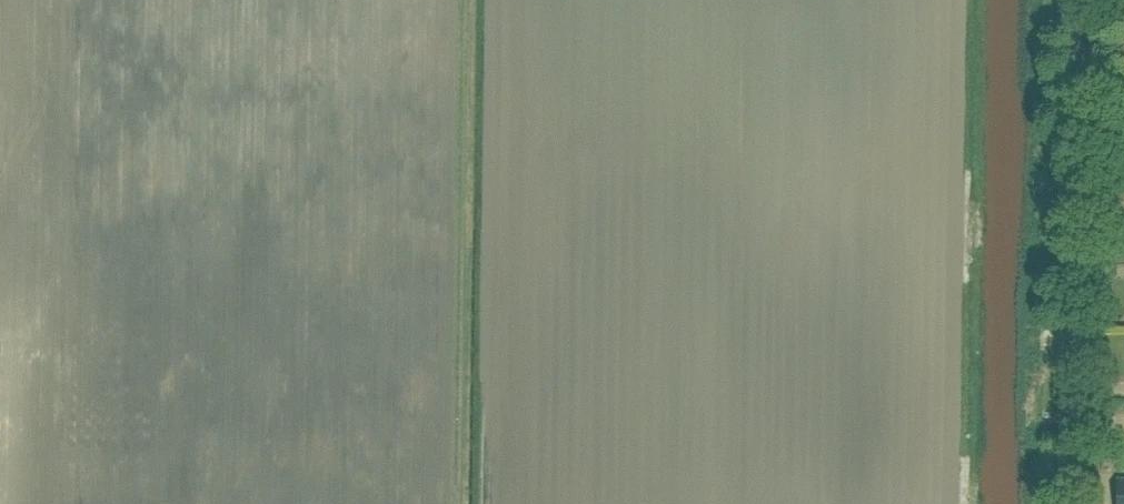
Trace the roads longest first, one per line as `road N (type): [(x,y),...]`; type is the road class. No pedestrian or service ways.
road 1 (tertiary): [(1067,503),(1073,0)]

